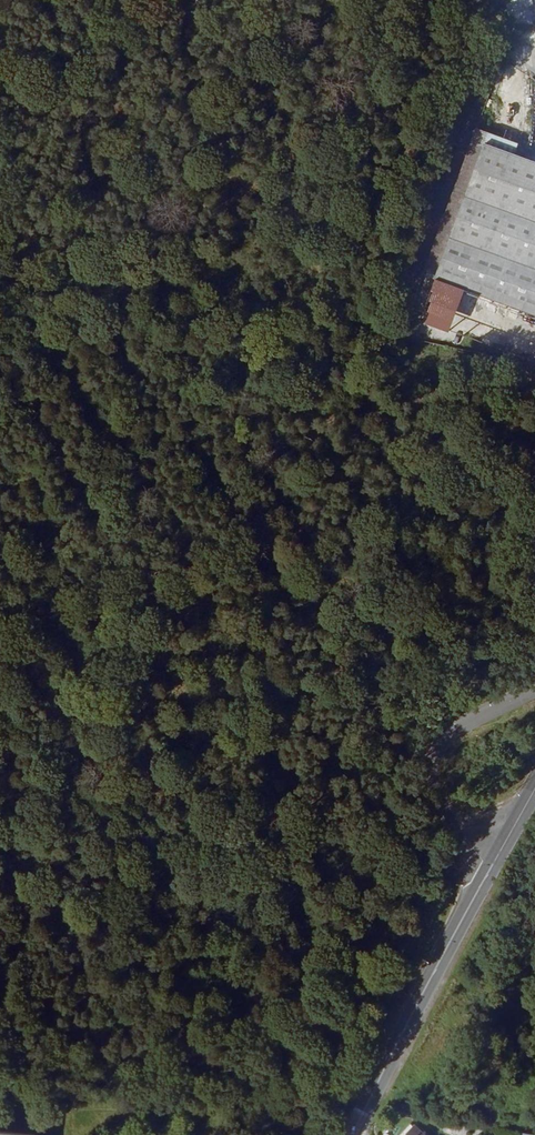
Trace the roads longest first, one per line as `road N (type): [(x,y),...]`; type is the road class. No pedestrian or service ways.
road 1 (tertiary): [(352,1134),(534,791)]

